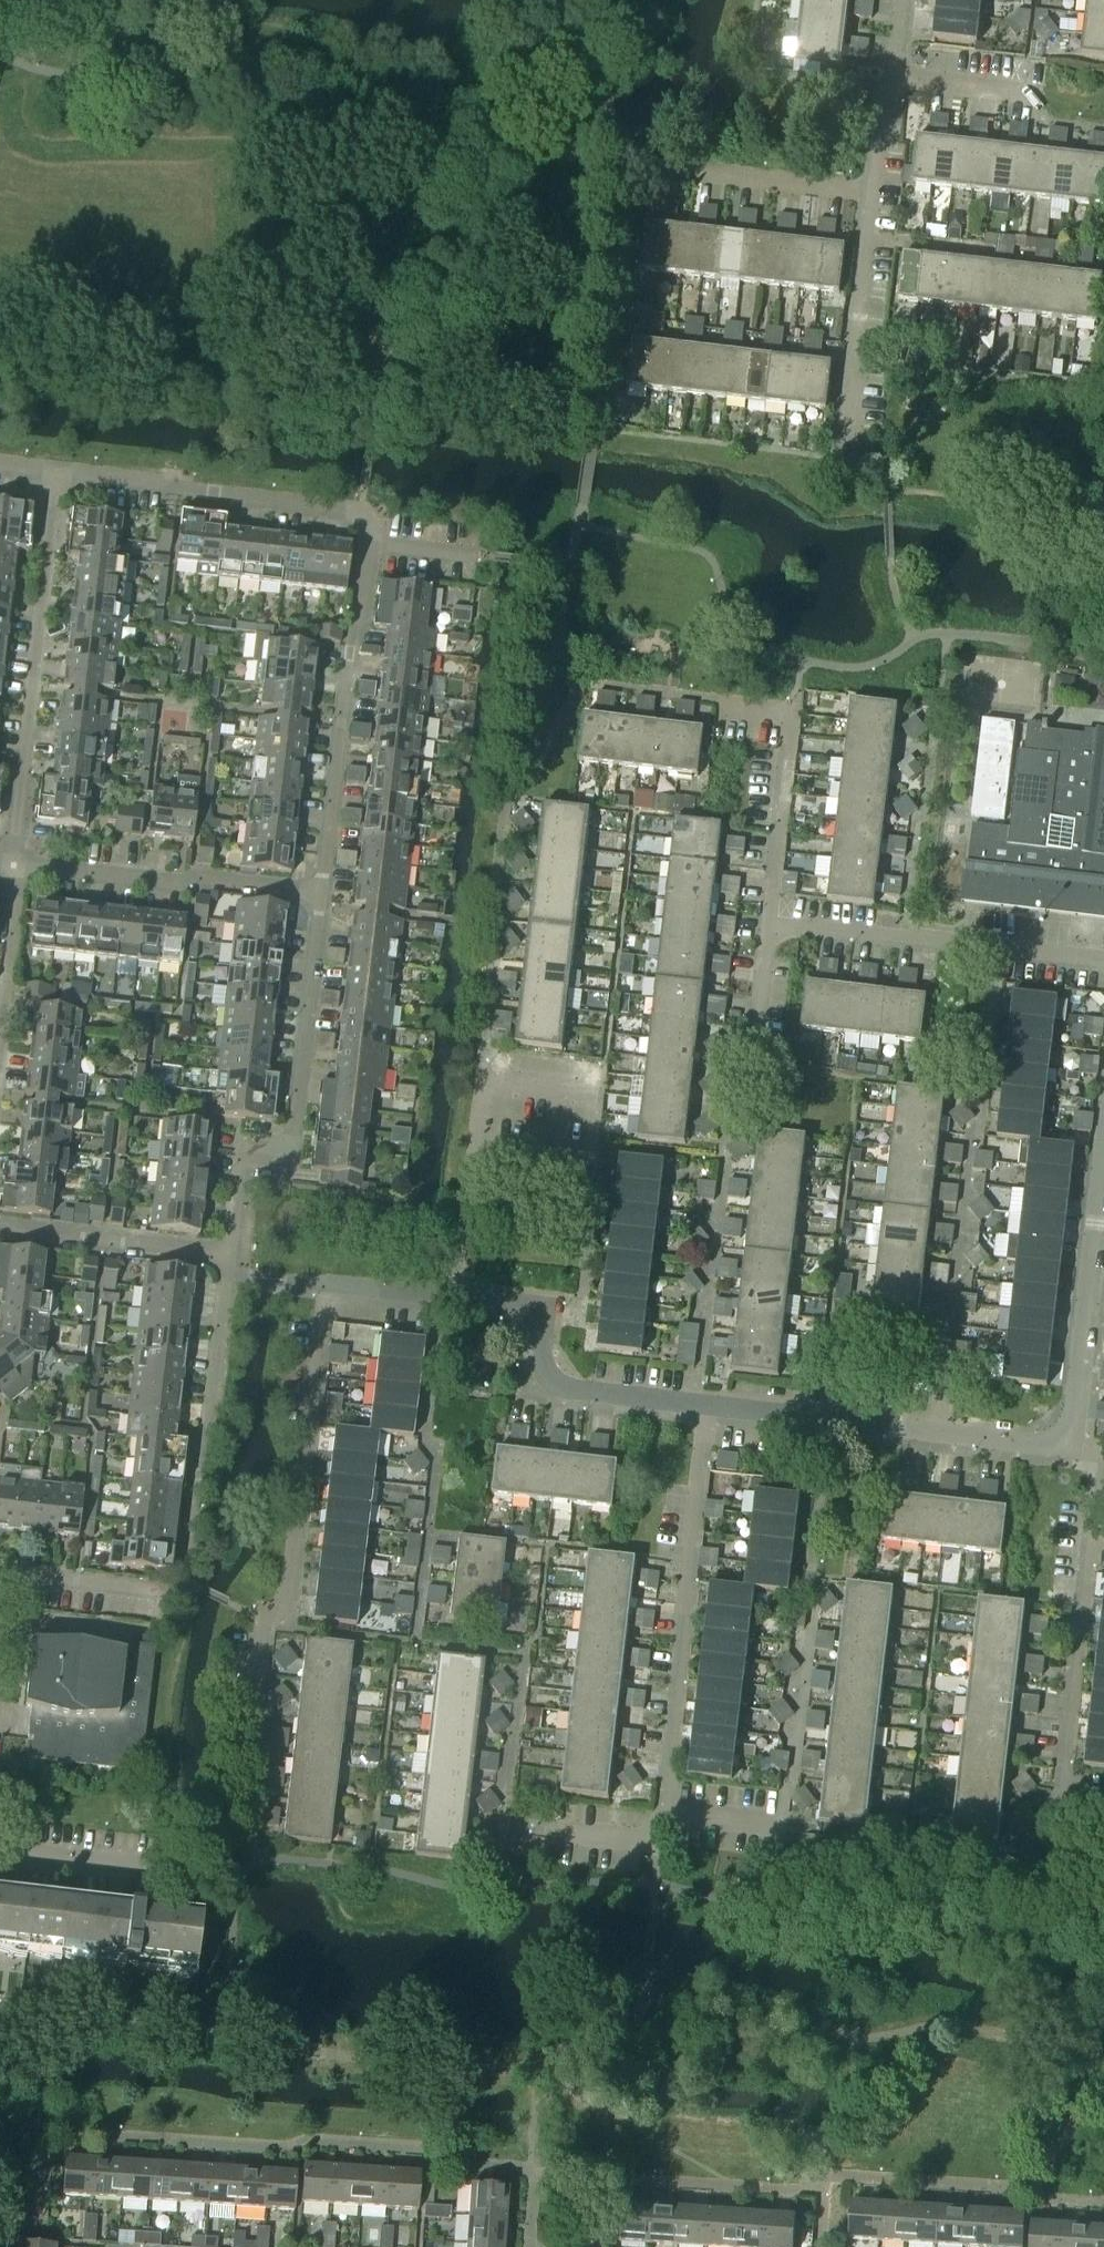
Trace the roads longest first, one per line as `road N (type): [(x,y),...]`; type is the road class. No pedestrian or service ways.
road 1 (residential): [(324,901),(365,541),(344,507),(52,476)]
road 2 (residential): [(656,1845),(707,1407)]
road 3 (residential): [(1103,1805),(1063,1801),(1102,1456),(1058,1447)]
road 4 (residential): [(233,1253),(245,1155),(288,1157),(324,901)]
road 5 (residential): [(14,863),(52,476)]
road 6 (residential): [(707,1407),(1058,1447)]
road 7 (residential): [(269,1624),(288,1592),(328,1286)]
road 8 (residential): [(772,925),(1103,965)]
road 9 (residential): [(188,1589),(230,1276)]
road 10 (residential): [(14,863),(324,901)]
road 11 (residential): [(461,1300),(537,1314),(543,1367),(554,1386),(707,1407)]
road 12 (residential): [(727,702),(793,709),(772,925)]
road 13 (residential): [(1058,1447),(1074,1427),(1103,1185)]
road 14 (residential): [(0,1229),(233,1253)]
road 15 (residential): [(461,1300),(488,1070)]
road 16 (residential): [(851,421),(874,192)]
road 17 (residential): [(660,168),(874,192)]
road 18 (residential): [(197,1880),(0,1853)]
road 19 (residential): [(0,1575),(188,1589)]
road 20 (residential): [(0,1043),(14,863)]
road 21 (residential): [(772,925),(756,1066),(742,1059)]
road 22 (residential): [(895,78),(1037,93)]
road 23 (residential): [(328,1286),(461,1300)]

